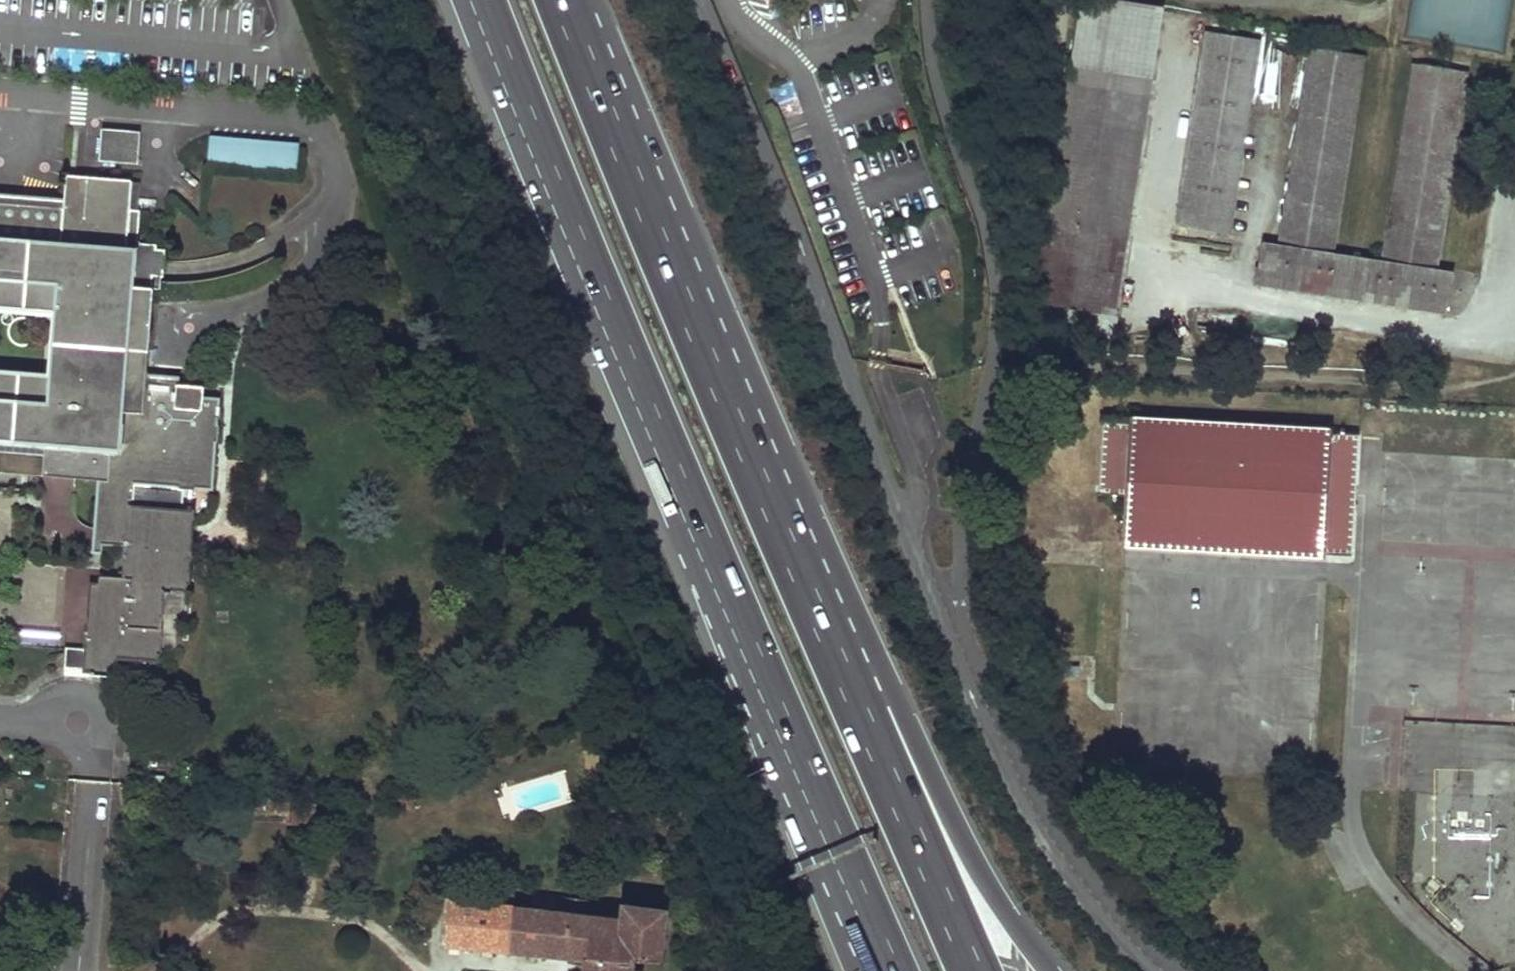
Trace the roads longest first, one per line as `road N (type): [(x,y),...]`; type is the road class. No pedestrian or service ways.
road 1 (residential): [(1153,970),(1051,856),(1005,775),(696,0)]
road 2 (motorway): [(480,0),(819,806)]
road 3 (motorway): [(852,689),(561,0)]
road 4 (motorway): [(1053,970),(1008,912),(897,703),(852,689)]
road 5 (motorway): [(973,970),(852,689)]
road 6 (residential): [(75,970),(92,781)]
road 7 (motorway): [(819,806),(892,970)]
road 8 (motorway): [(819,806),(870,970)]

